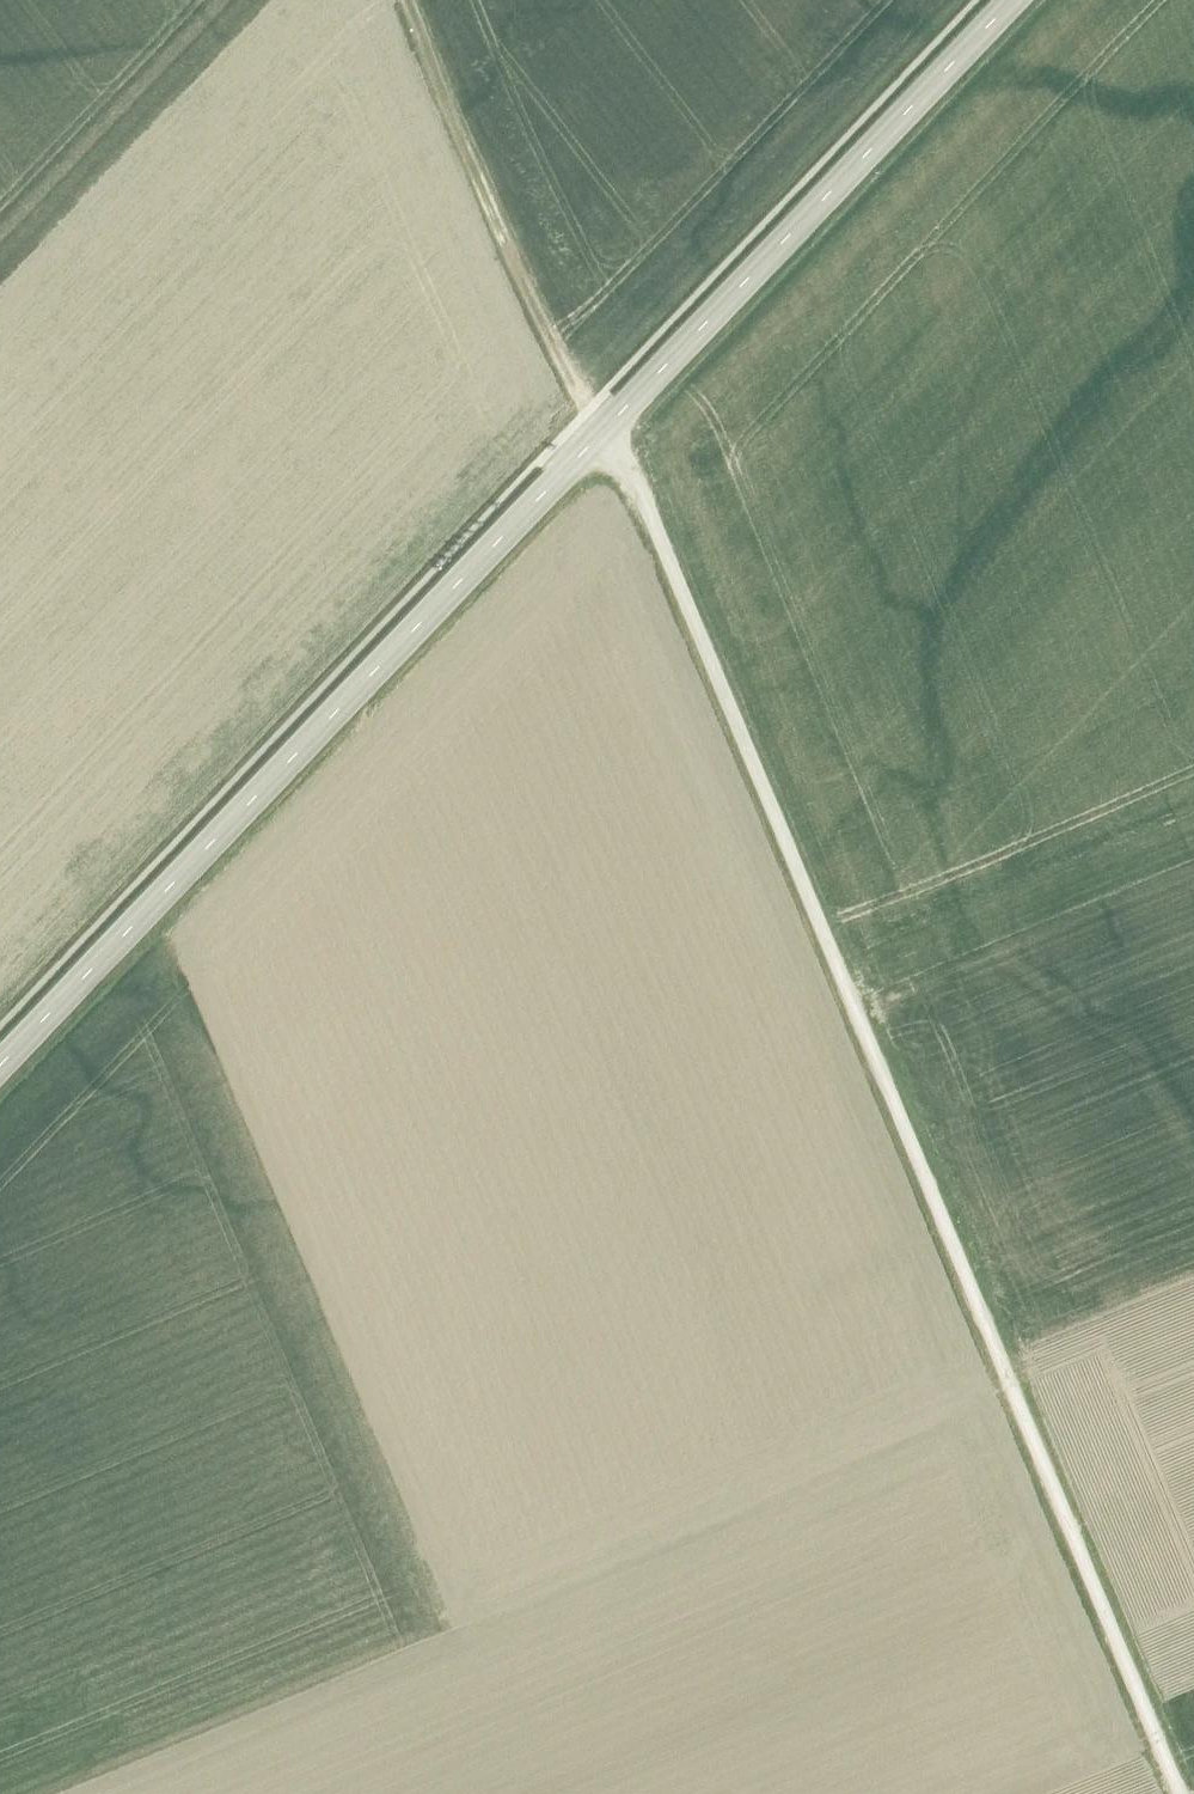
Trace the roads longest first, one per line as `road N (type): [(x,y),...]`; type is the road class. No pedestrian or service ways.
road 1 (tertiary): [(1013,0),(0,1066)]
road 2 (track): [(608,426),(564,370),(464,161),(401,0)]

